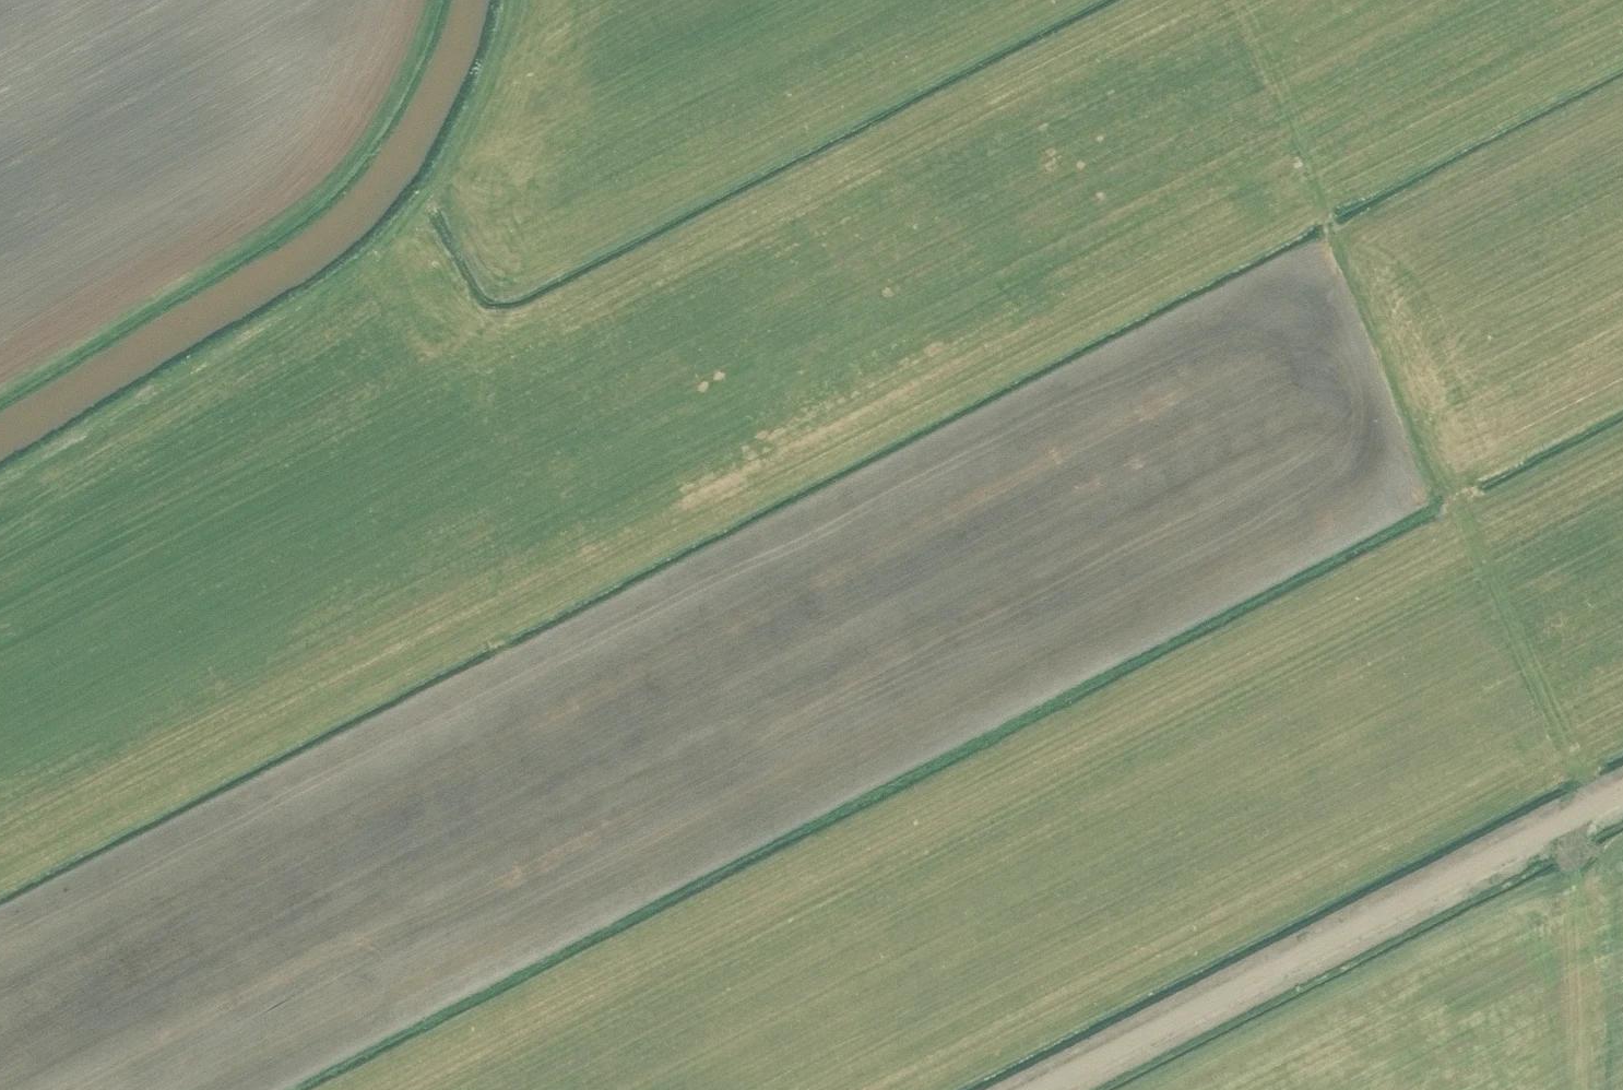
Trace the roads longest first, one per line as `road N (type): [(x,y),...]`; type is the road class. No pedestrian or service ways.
road 1 (track): [(1028,1089),(1576,812)]
road 2 (track): [(1576,812),(1585,1089)]

